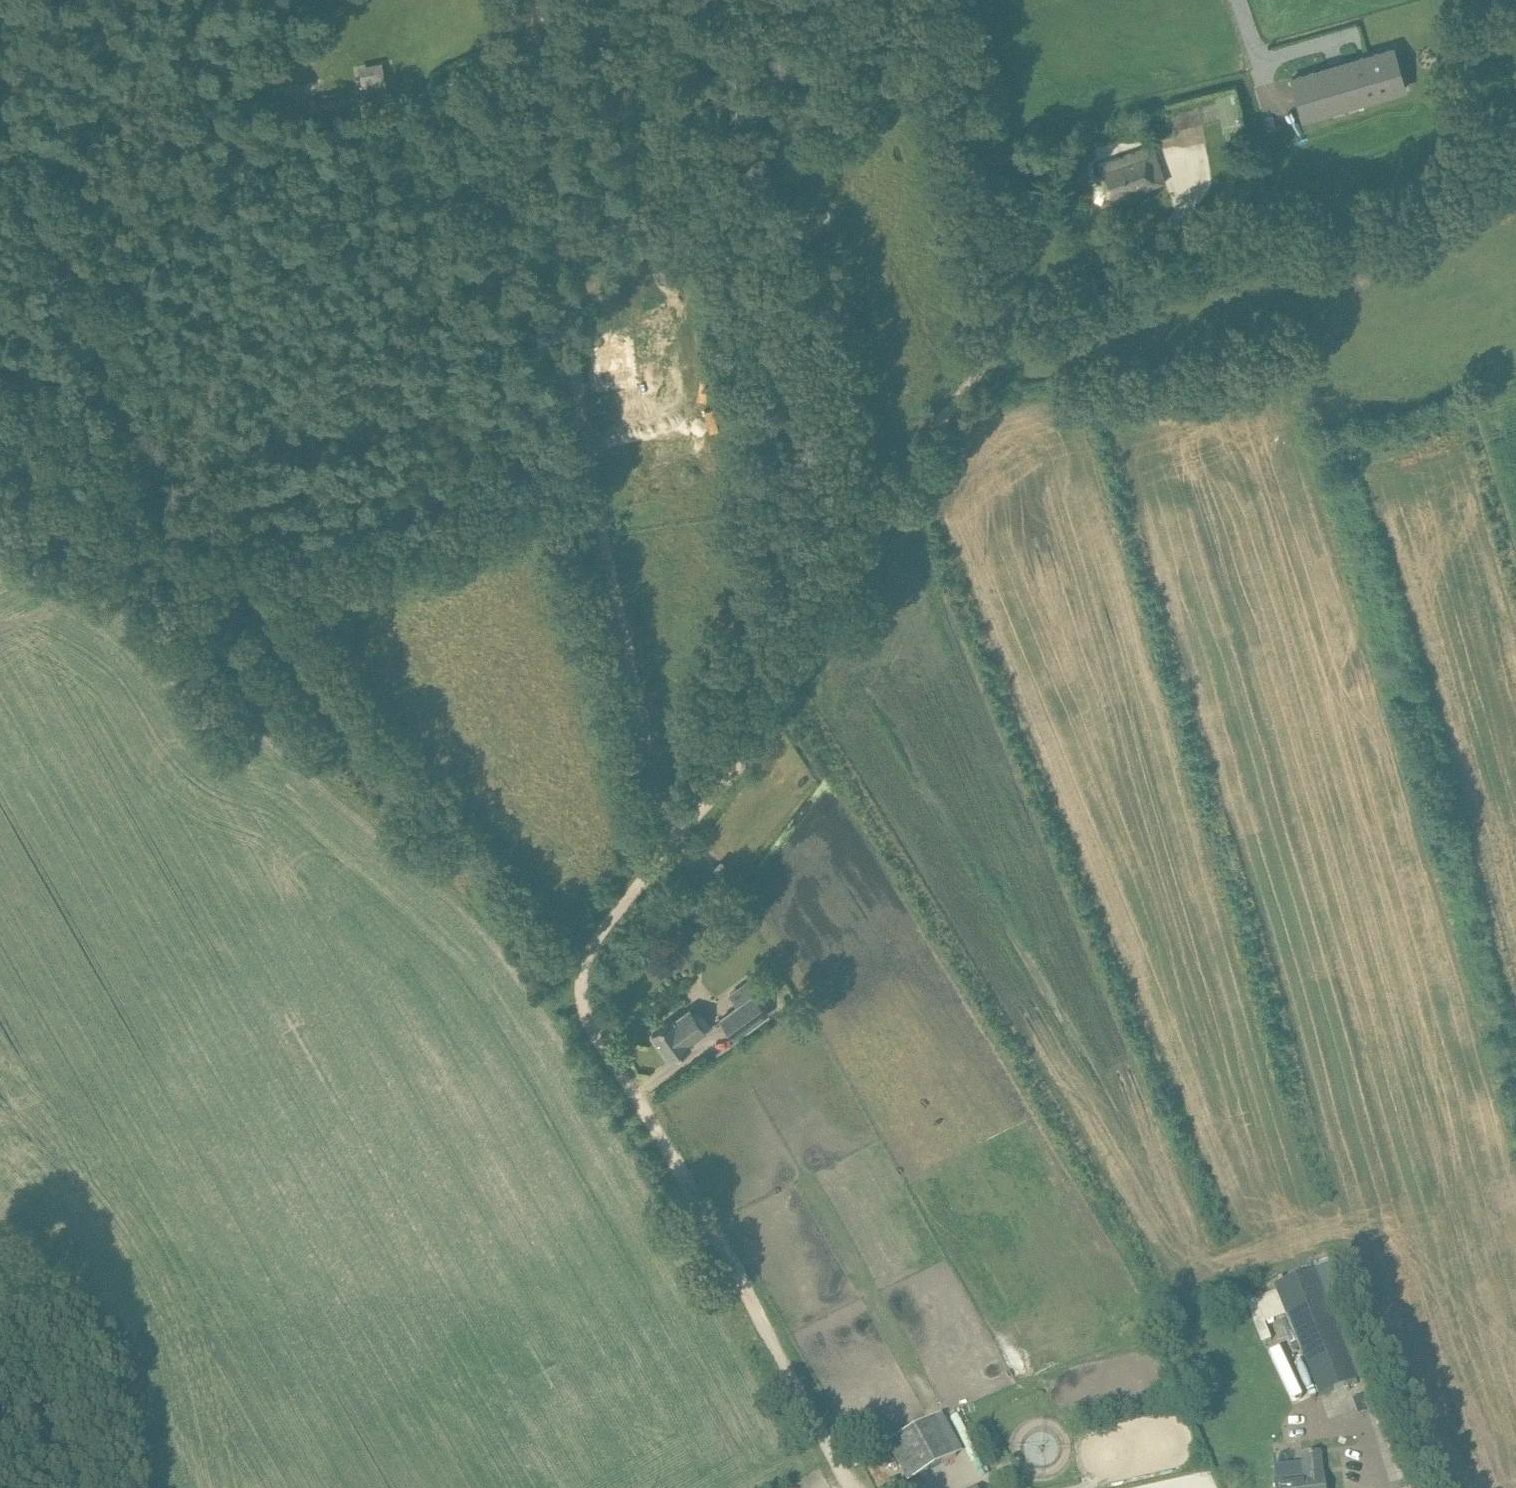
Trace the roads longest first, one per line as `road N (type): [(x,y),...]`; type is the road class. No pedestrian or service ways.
road 1 (track): [(581,982),(430,850),(308,758),(196,602),(0,121)]
road 2 (track): [(944,0),(1011,310),(734,774),(666,857)]
road 3 (track): [(666,857),(577,464),(528,0)]
road 4 (track): [(868,1487),(581,982),(666,857)]

